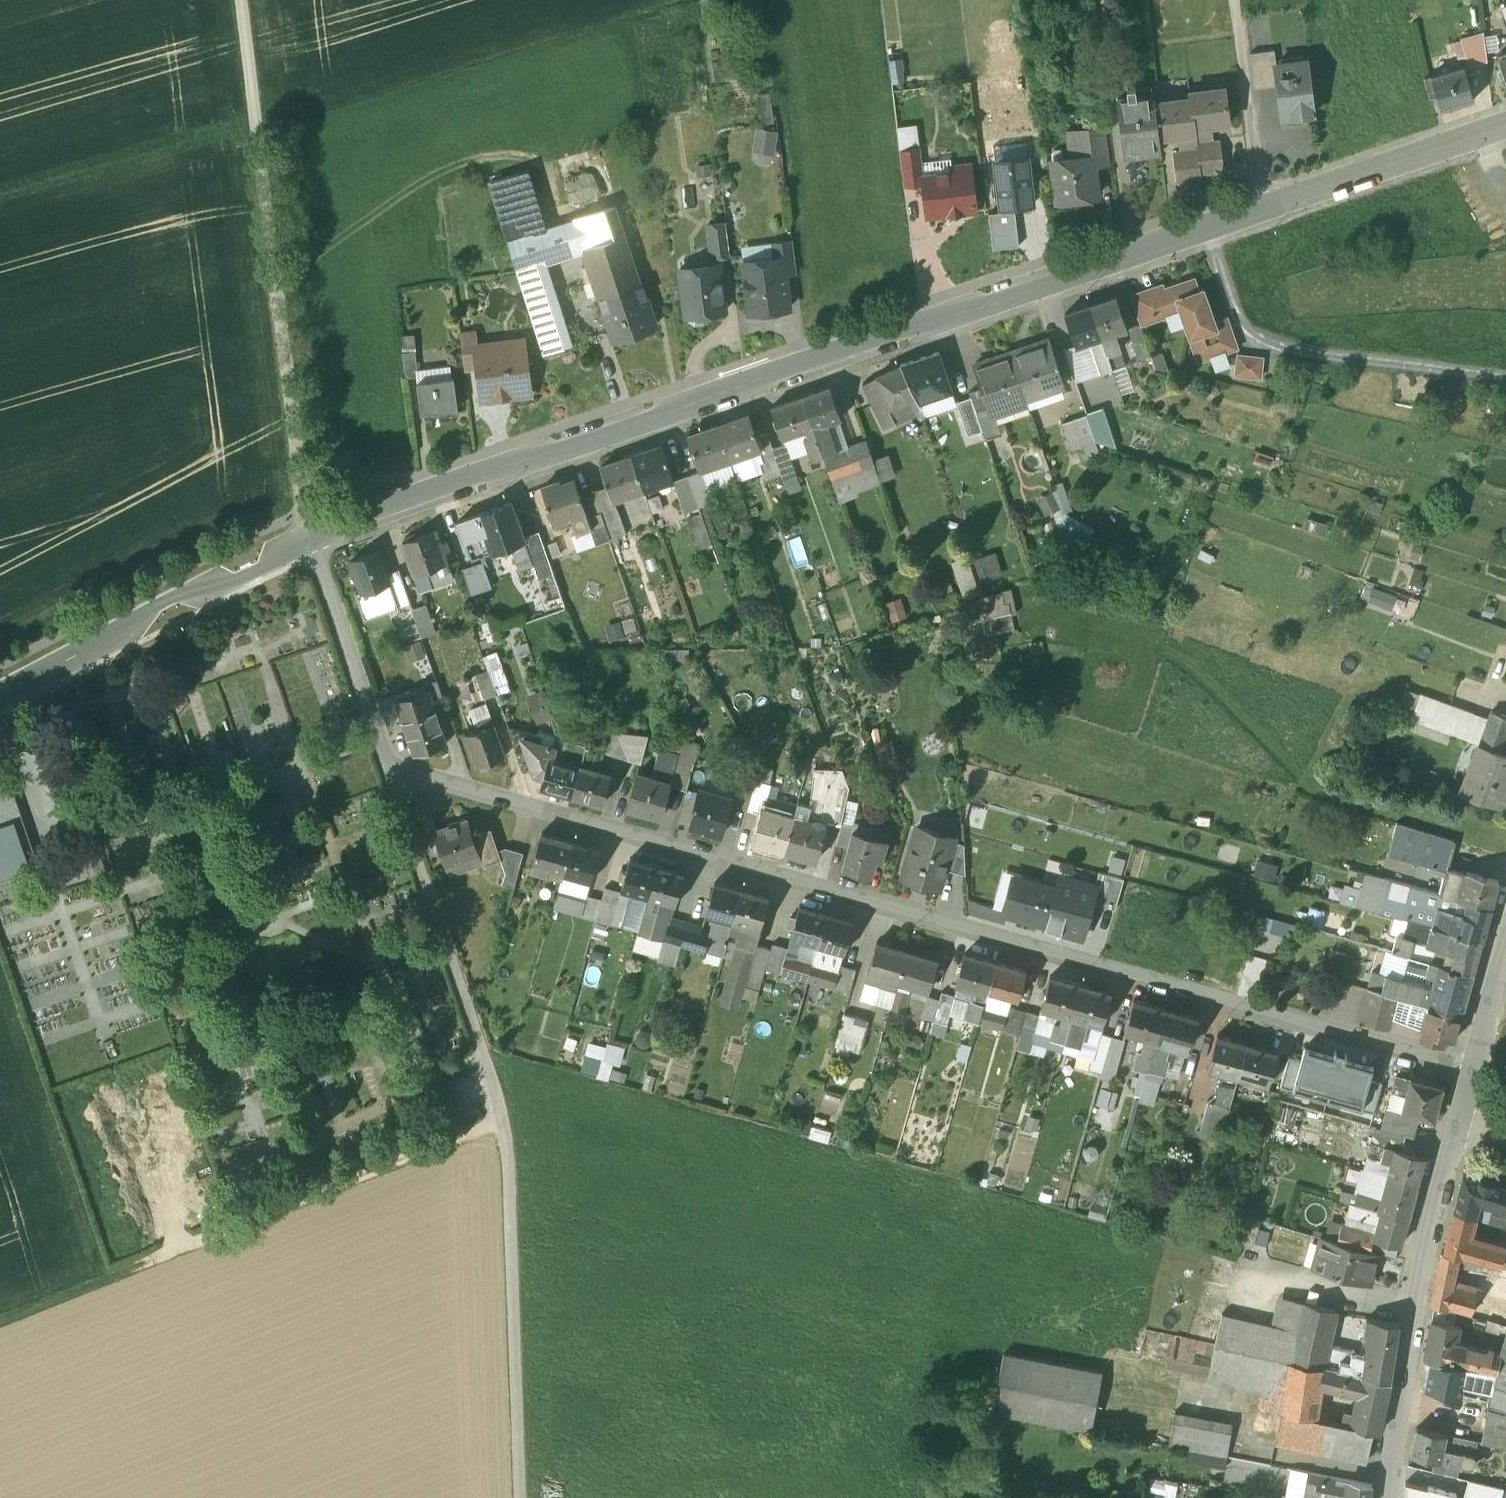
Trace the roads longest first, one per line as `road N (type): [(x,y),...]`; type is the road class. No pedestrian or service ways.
road 1 (residential): [(1472,1072),(1026,955),(389,770),(312,544)]
road 2 (tertiary): [(1505,128),(312,544)]
road 3 (track): [(389,770),(502,1121),(519,1497)]
road 4 (track): [(312,544),(240,0)]
road 5 (track): [(0,1331),(502,1121)]
road 6 (residential): [(1390,1497),(1419,1279),(1459,1117)]
road 7 (tertiary): [(312,544),(168,602),(0,694)]
road 8 (track): [(0,196),(255,124)]
road 9 (track): [(1268,208),(1235,0)]
road 10 (residential): [(1472,1072),(1505,943)]

